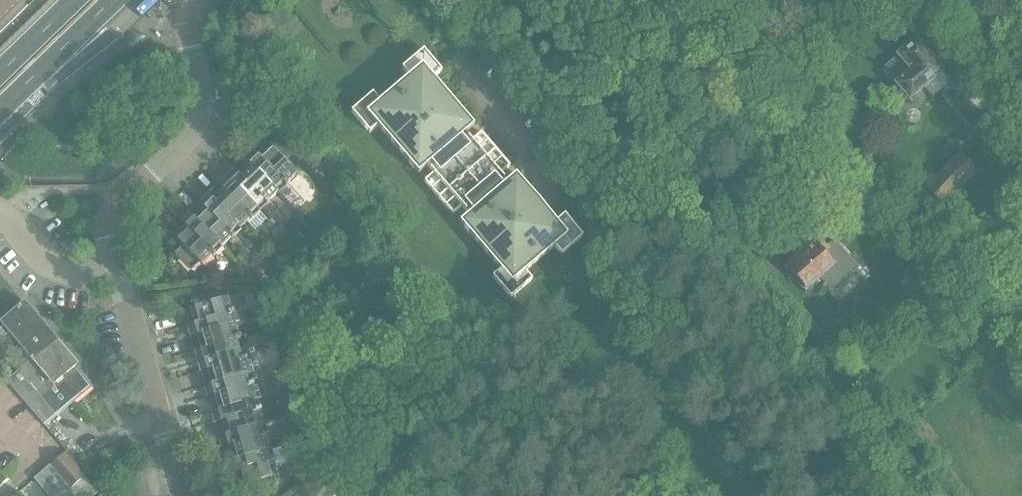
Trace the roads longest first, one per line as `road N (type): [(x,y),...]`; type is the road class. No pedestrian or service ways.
road 1 (residential): [(119,266),(113,230),(122,200),(198,123),(199,89),(184,25),(191,0)]
road 2 (residential): [(184,495),(119,266)]
road 3 (primary): [(0,110),(115,0)]
road 4 (residential): [(0,214),(55,268),(90,275),(119,266)]

